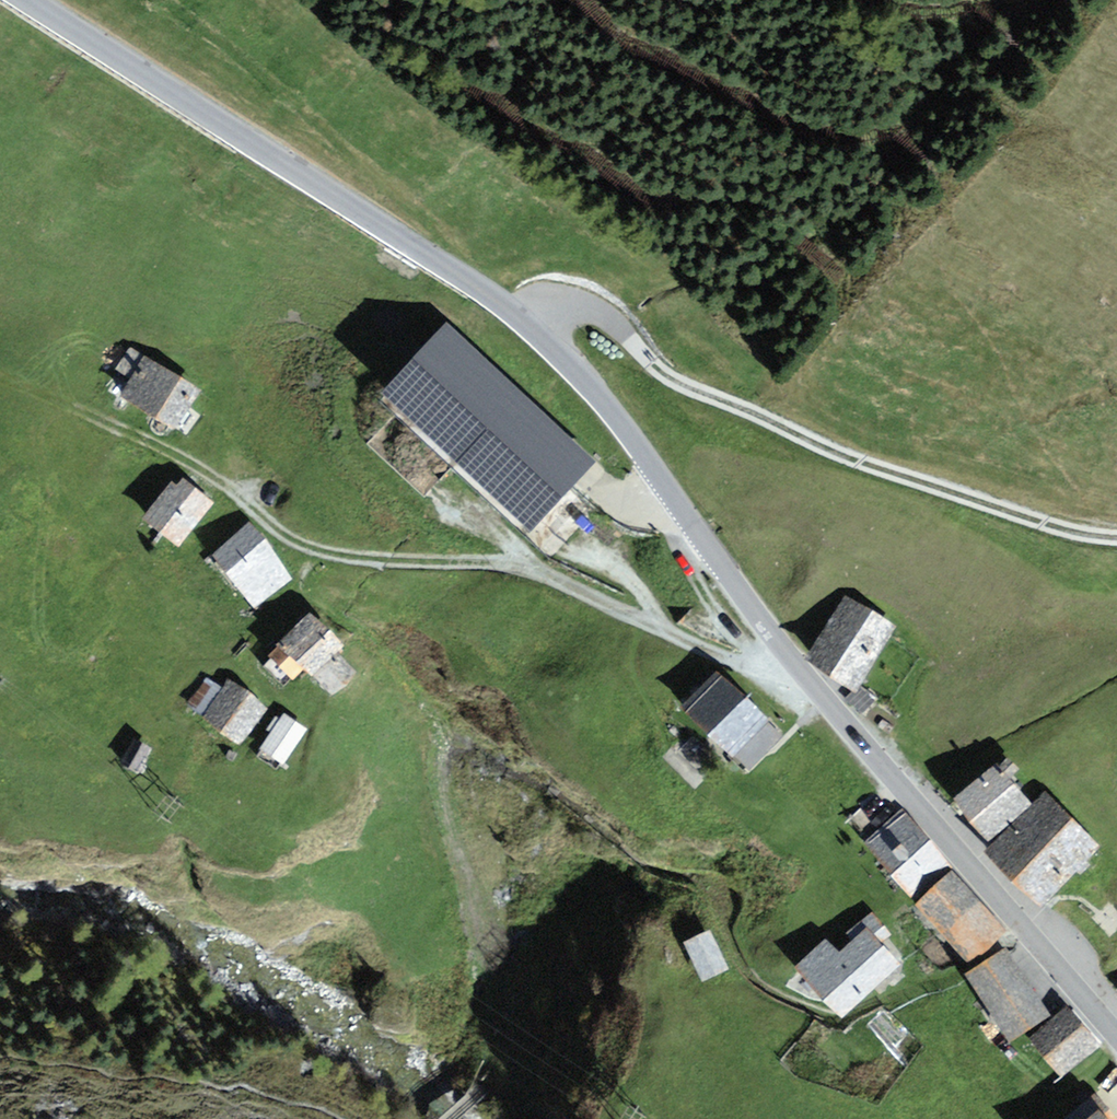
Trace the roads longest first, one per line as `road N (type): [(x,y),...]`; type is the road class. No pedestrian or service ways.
road 1 (tertiary): [(30,0),(461,272),(553,345),(617,415),(857,739),(1116,1035)]
road 2 (track): [(78,407),(174,457),(302,545),(522,569),(742,661),(800,670)]
road 3 (track): [(1116,539),(957,499),(821,445),(664,373),(597,316),(551,307),(523,318)]
road 4 (track): [(321,551),(307,576),(312,595),(366,637),(440,716),(443,785),(460,858),(492,929),(489,1076)]
road 5 (track): [(0,1062),(203,1084),(245,1107),(303,1118)]

